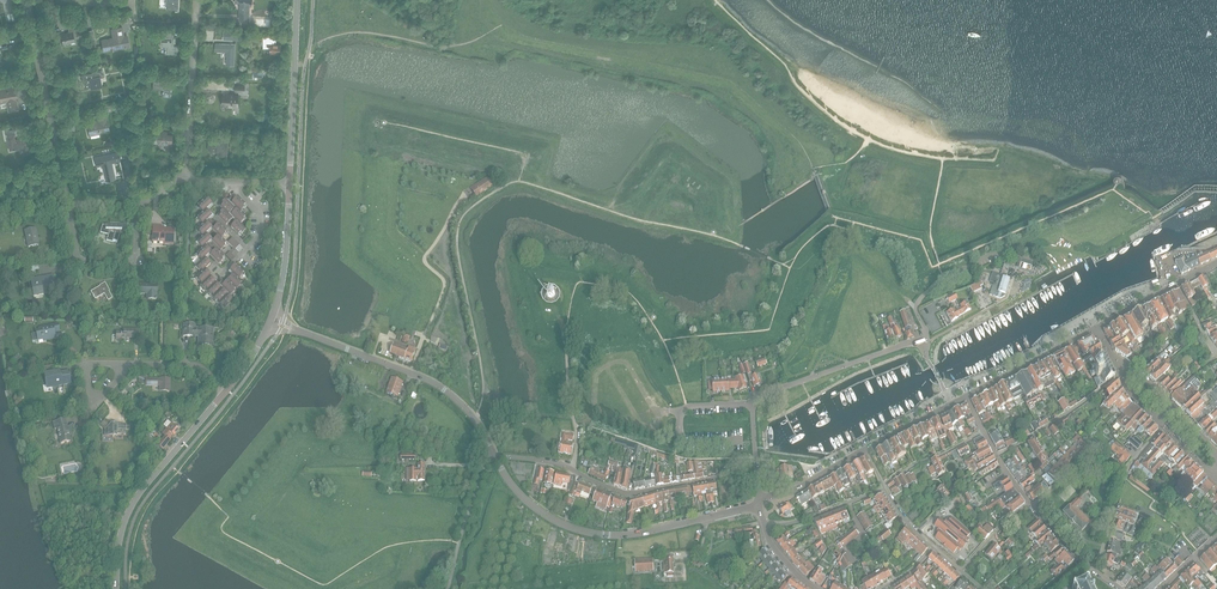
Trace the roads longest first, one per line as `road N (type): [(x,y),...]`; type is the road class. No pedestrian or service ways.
road 1 (residential): [(753,404),(923,339),(919,298),(1009,245)]
road 2 (tertiary): [(760,505),(641,533),(590,533),(532,506),(496,458)]
road 3 (tertiary): [(496,458),(472,417),(430,381),(296,330)]
road 4 (secondary): [(115,588),(125,515),(227,390)]
road 5 (residential): [(65,204),(30,15),(34,0)]
road 6 (residential): [(756,479),(733,475),(626,494),(573,470)]
road 7 (secondary): [(289,183),(298,0)]
road 8 (residential): [(186,180),(196,0)]
road 9 (residential): [(573,470),(577,441),(559,319)]
road 10 (residential): [(997,456),(1124,373)]
road 11 (residential): [(966,397),(1095,328)]
road 12 (residential): [(447,588),(484,465),(496,458)]
road 13 (residential): [(1095,328),(1216,263)]
road 14 (secondary): [(272,315),(289,183)]
road 15 (residential): [(765,527),(884,488)]

